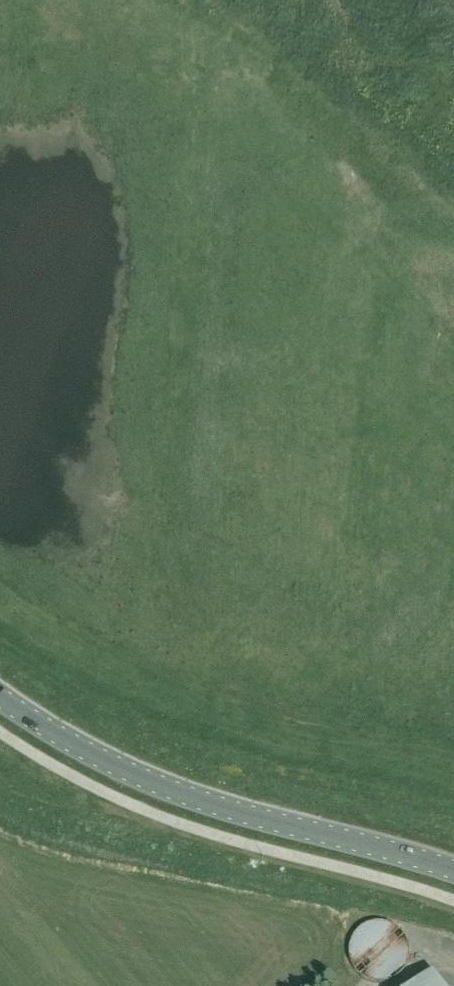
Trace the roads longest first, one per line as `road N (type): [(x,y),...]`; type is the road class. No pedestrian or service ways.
road 1 (secondary): [(453,869),(148,780),(0,695)]
road 2 (track): [(0,784),(86,808),(136,807)]

